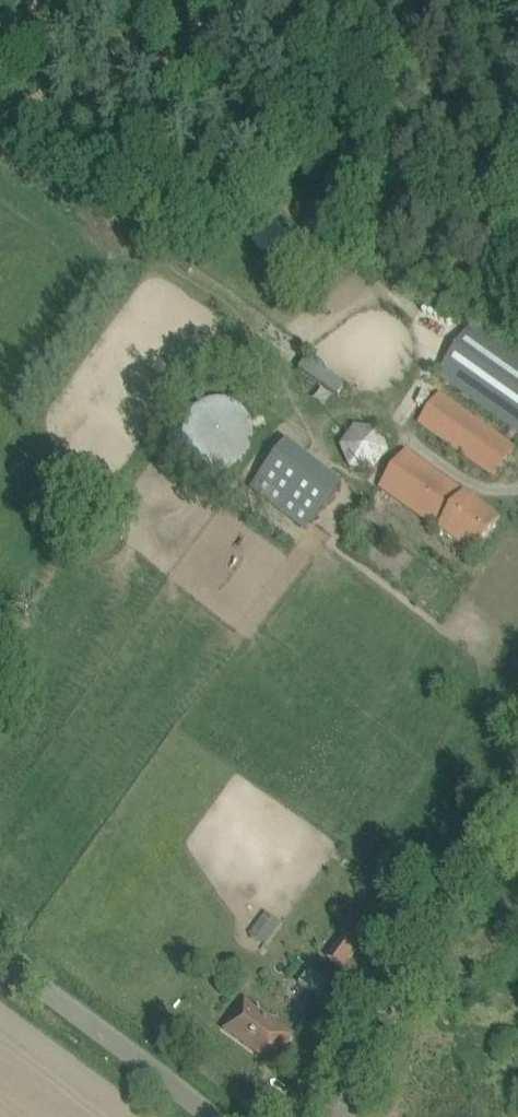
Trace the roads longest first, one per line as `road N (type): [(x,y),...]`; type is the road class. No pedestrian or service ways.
road 1 (unclassified): [(344,1116),(416,960),(517,792)]
road 2 (unclassified): [(211,1116),(0,958)]

